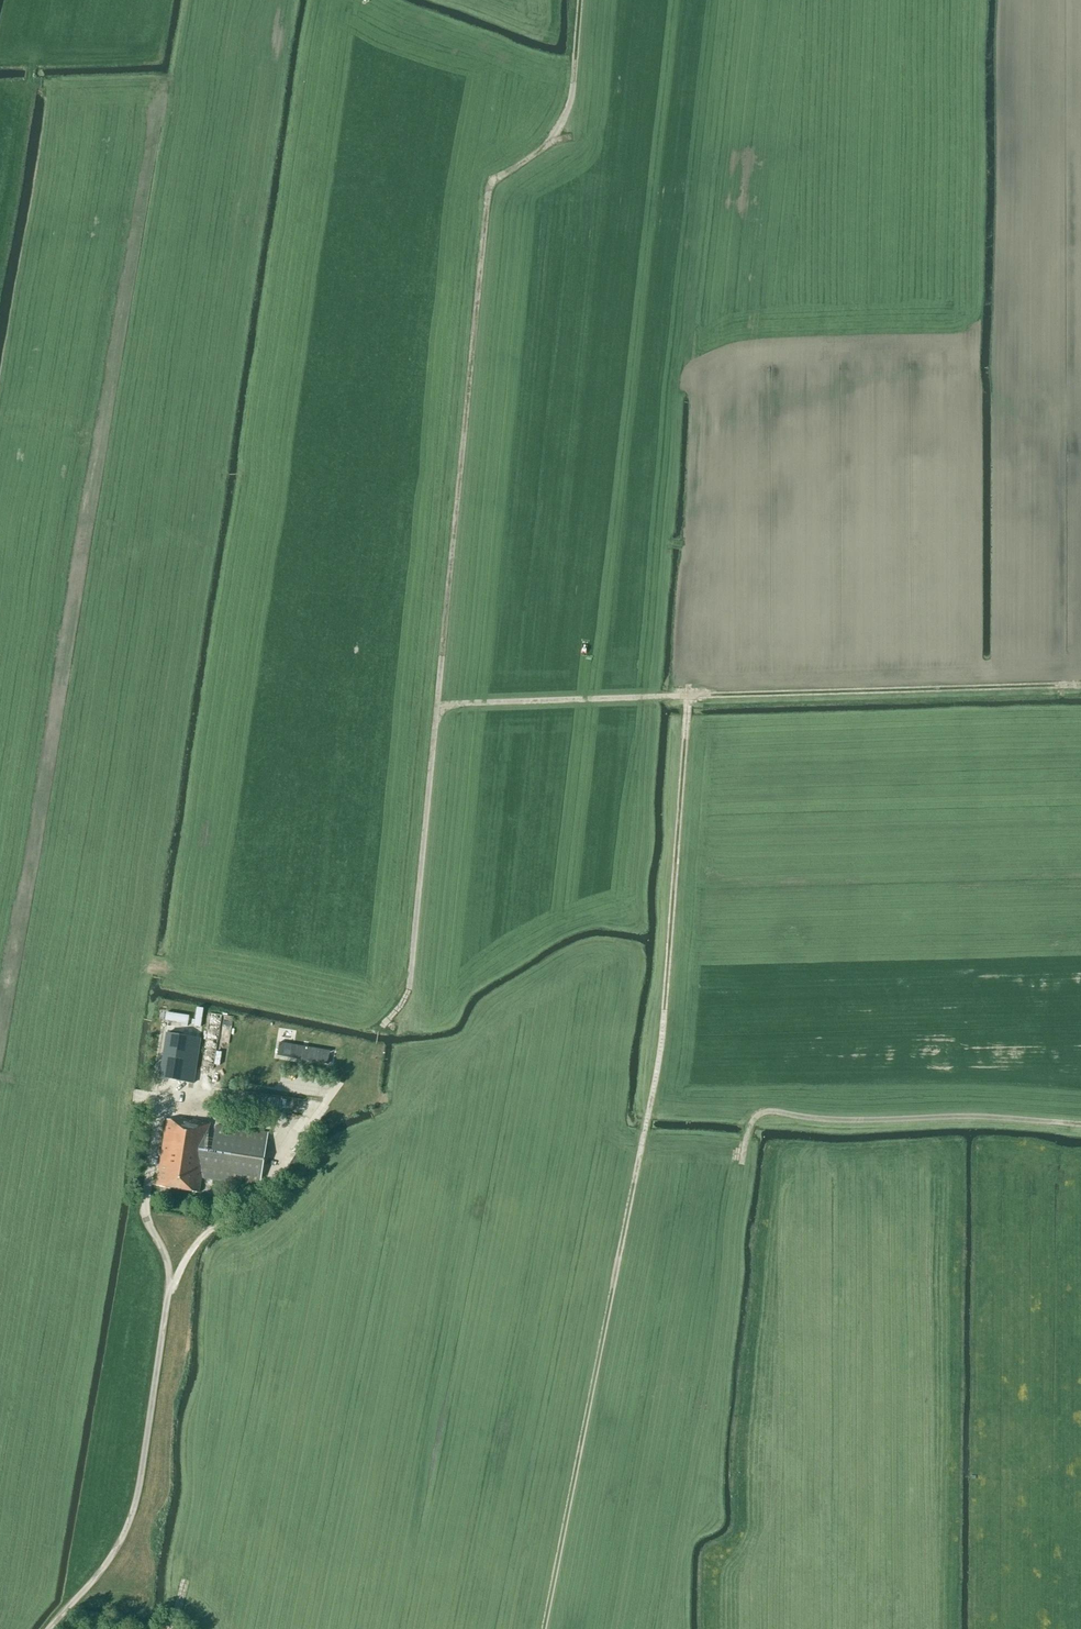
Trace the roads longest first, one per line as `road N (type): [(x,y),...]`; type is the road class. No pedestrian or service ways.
road 1 (track): [(304,1129),(408,989),(488,190),(558,131),(570,101),(581,0)]
road 2 (track): [(617,1628),(672,1568),(710,1508),(741,1161),(752,1120),(775,1111),(838,1121),(1080,1122)]
road 3 (track): [(436,707),(1067,685)]
road 4 (unclassified): [(48,1628),(110,1556),(135,1502),(169,1299),(166,1262),(144,1218)]
road 5 (track): [(159,1105),(0,1076)]

